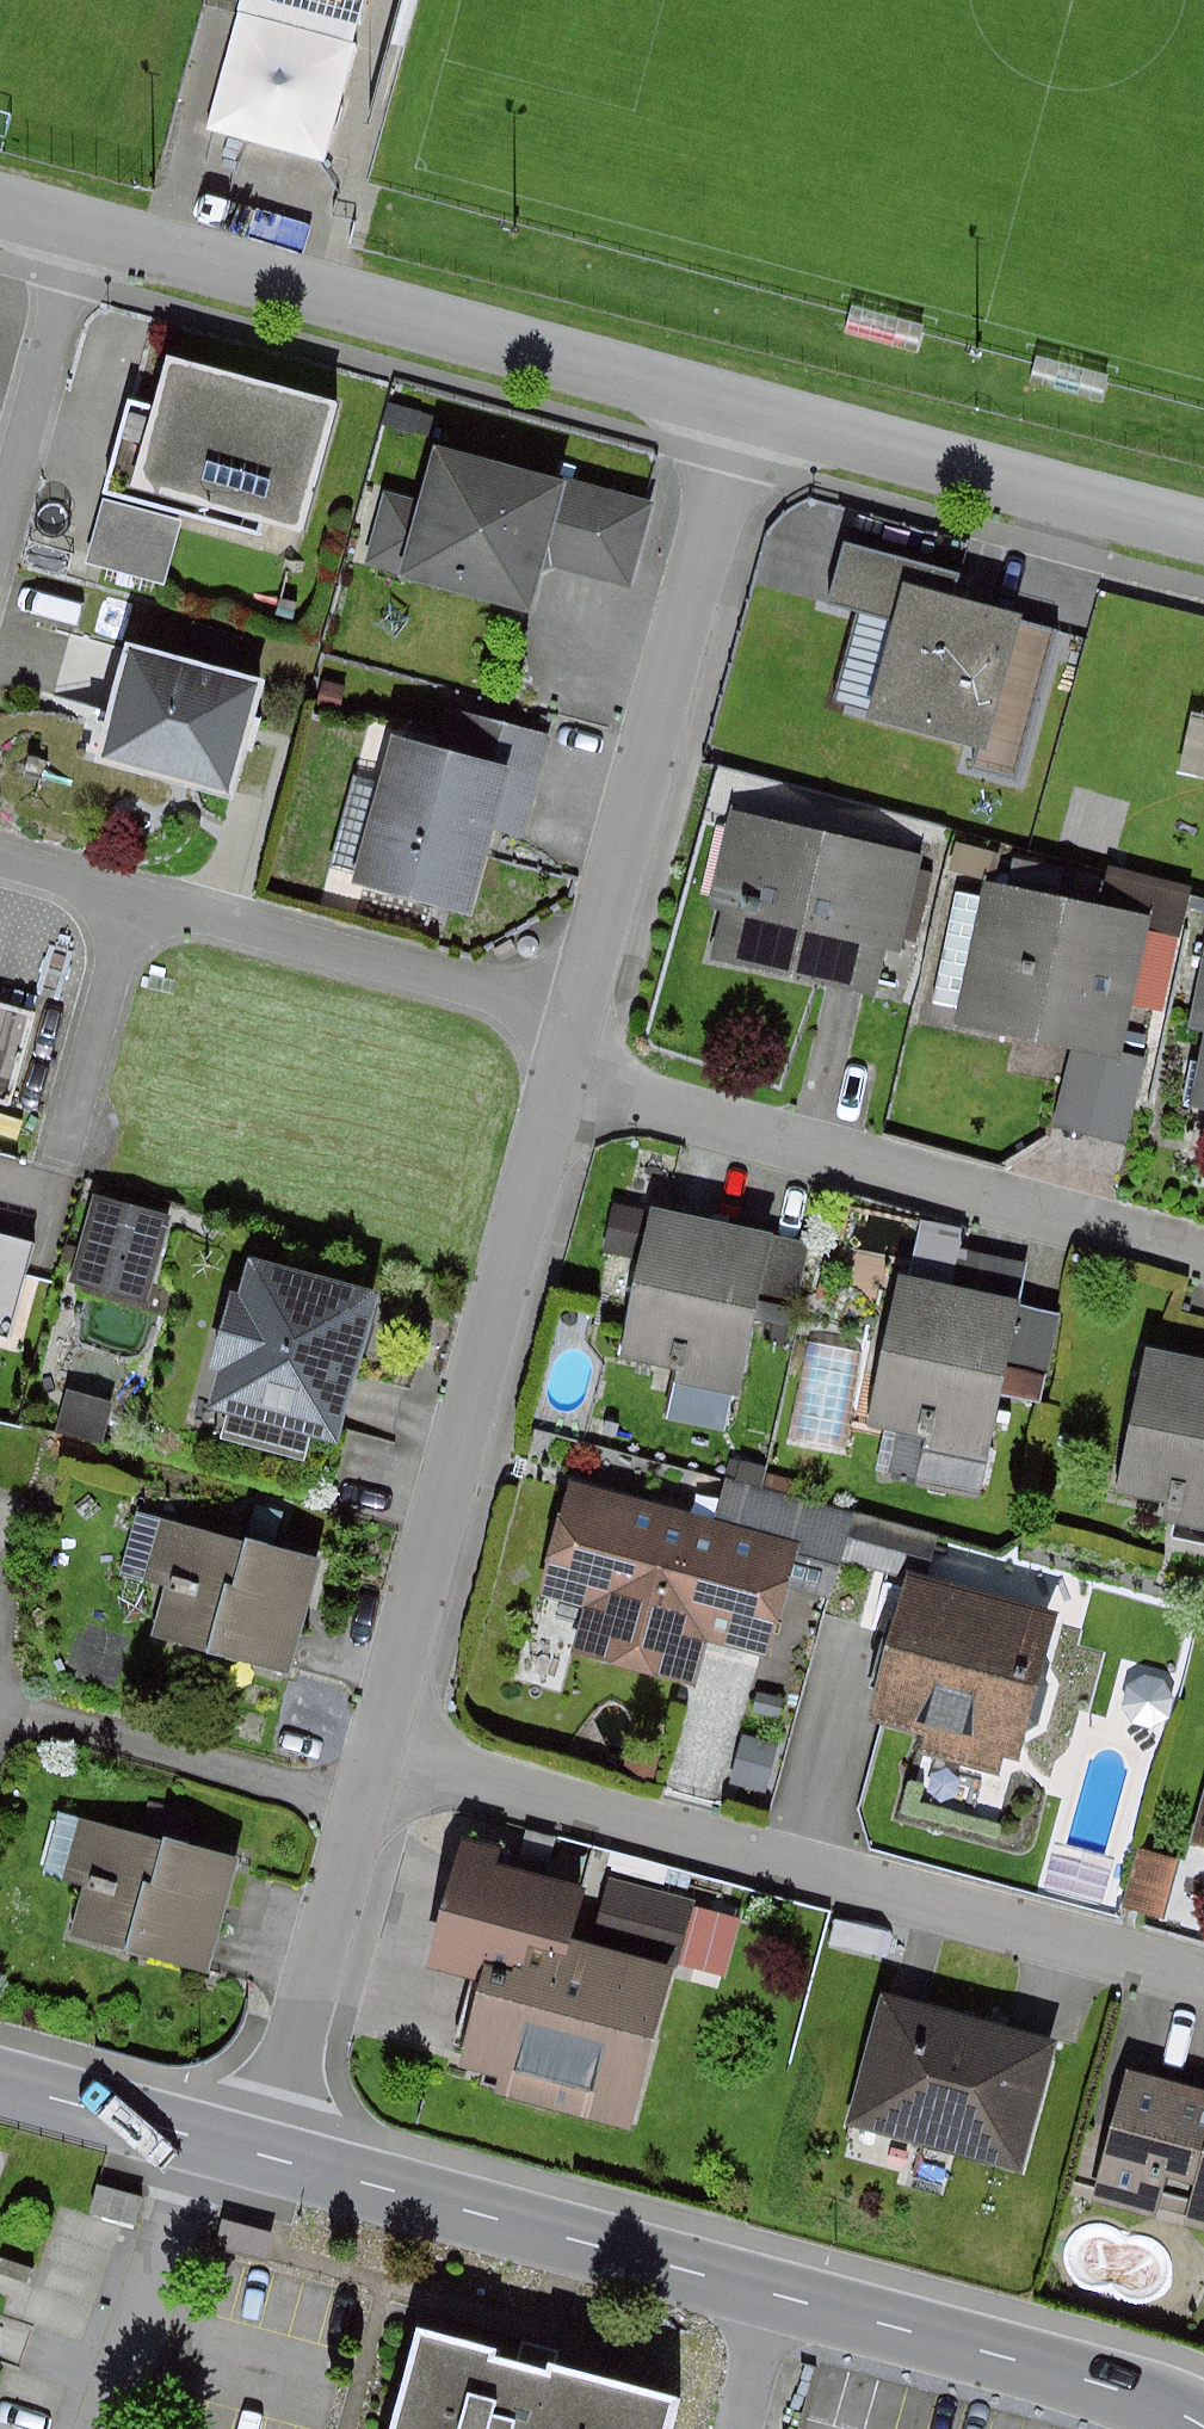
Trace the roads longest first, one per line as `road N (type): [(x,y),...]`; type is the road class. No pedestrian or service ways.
road 1 (residential): [(1203,2428),(1100,2381),(262,2155)]
road 2 (residential): [(375,1743),(1203,1981)]
road 3 (residential): [(375,1743),(559,1073)]
road 4 (residential): [(93,230),(741,409)]
road 5 (residential): [(559,1073),(1203,1246)]
road 6 (residential): [(576,1011),(741,409)]
road 7 (residential): [(576,1011),(137,908),(0,866)]
road 8 (residential): [(741,409),(1203,527)]
road 9 (residential): [(262,2155),(375,1743)]
road 10 (residential): [(0,568),(93,230)]
road 11 (residential): [(102,2428),(202,2138)]
road 12 (residential): [(202,2138),(0,2083)]

